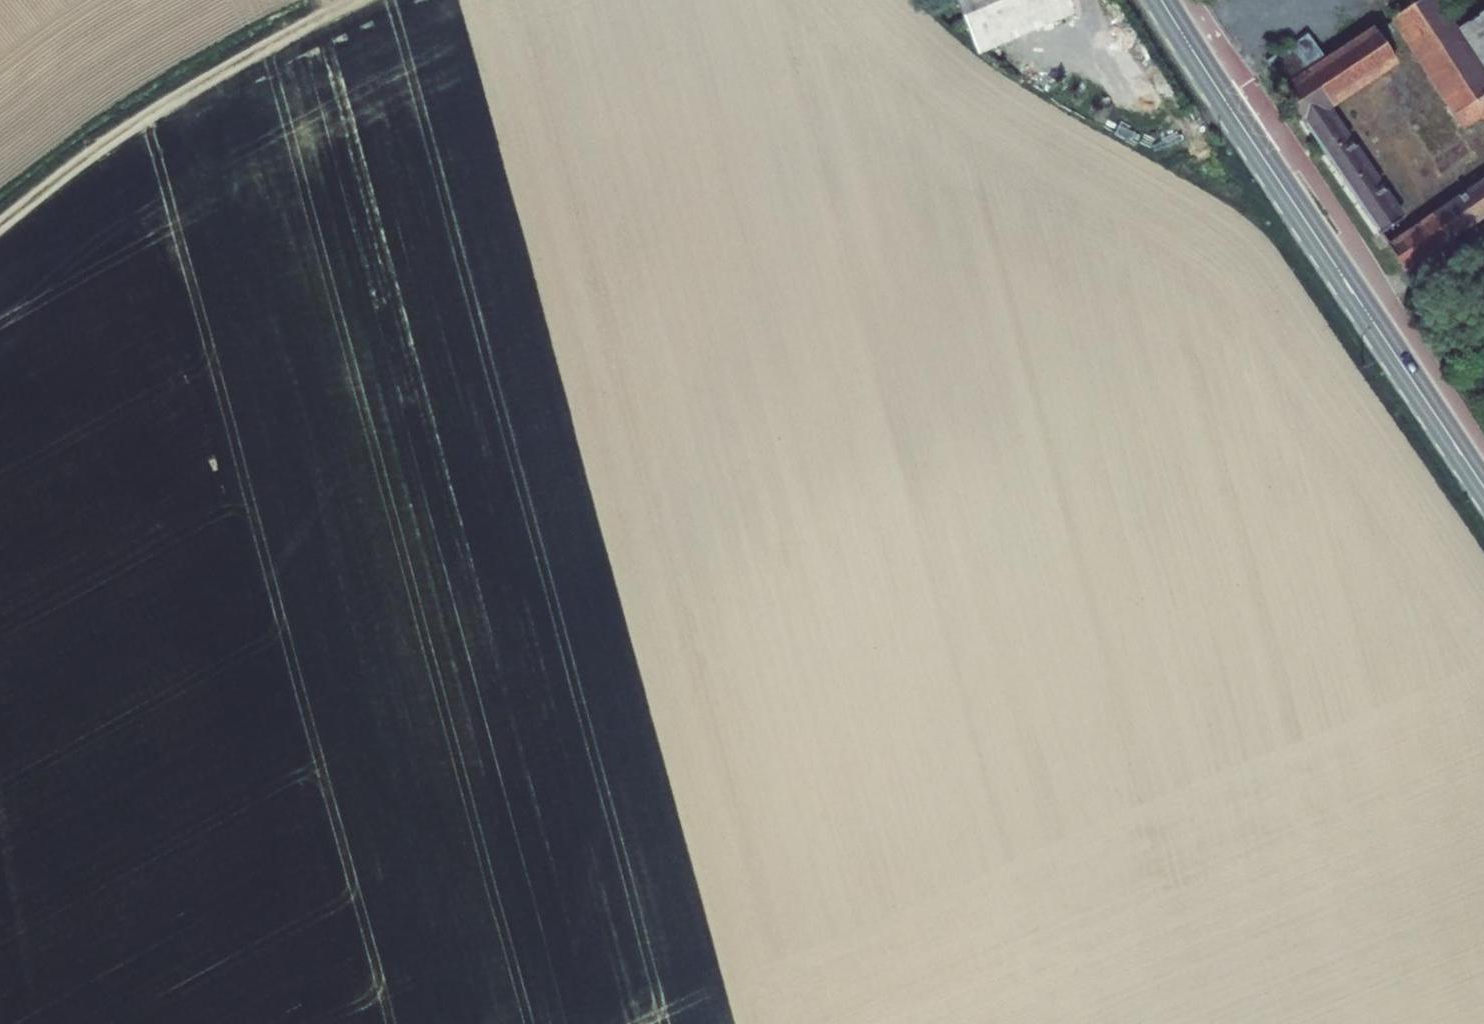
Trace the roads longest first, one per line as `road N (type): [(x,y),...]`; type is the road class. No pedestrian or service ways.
road 1 (secondary): [(1483,490),(1158,0)]
road 2 (track): [(0,218),(355,0)]

